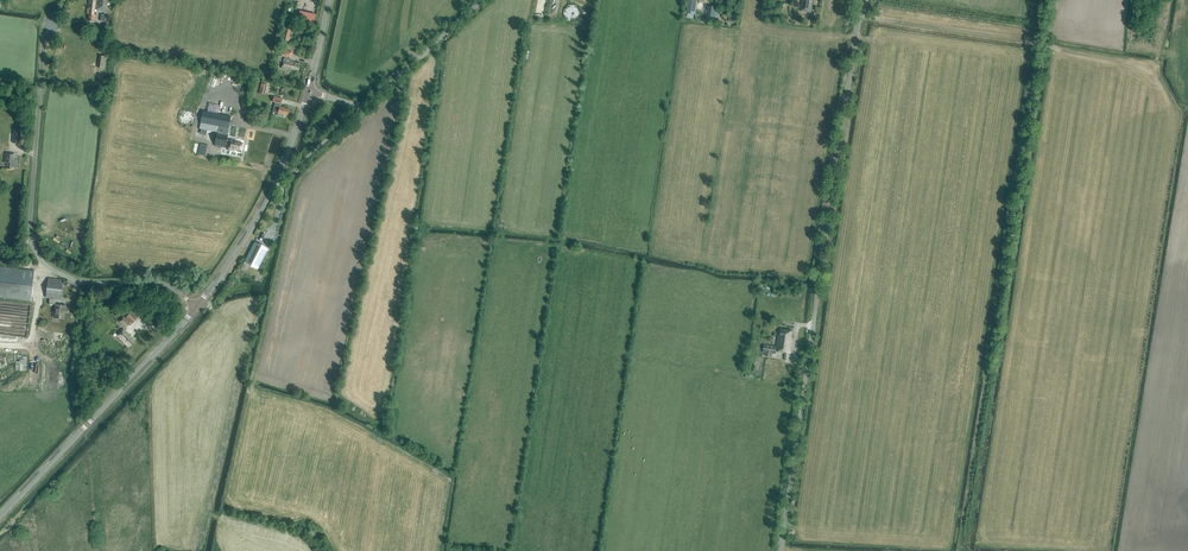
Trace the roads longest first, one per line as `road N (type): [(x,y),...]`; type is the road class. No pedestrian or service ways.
road 1 (unclassified): [(781,550),(865,0)]
road 2 (unclassified): [(197,306),(158,283),(78,281),(36,252),(30,220),(51,26)]
road 3 (unclassified): [(0,517),(197,306)]
road 4 (unclassified): [(197,306),(262,208),(309,90)]
road 5 (unclassified): [(478,0),(358,105)]

